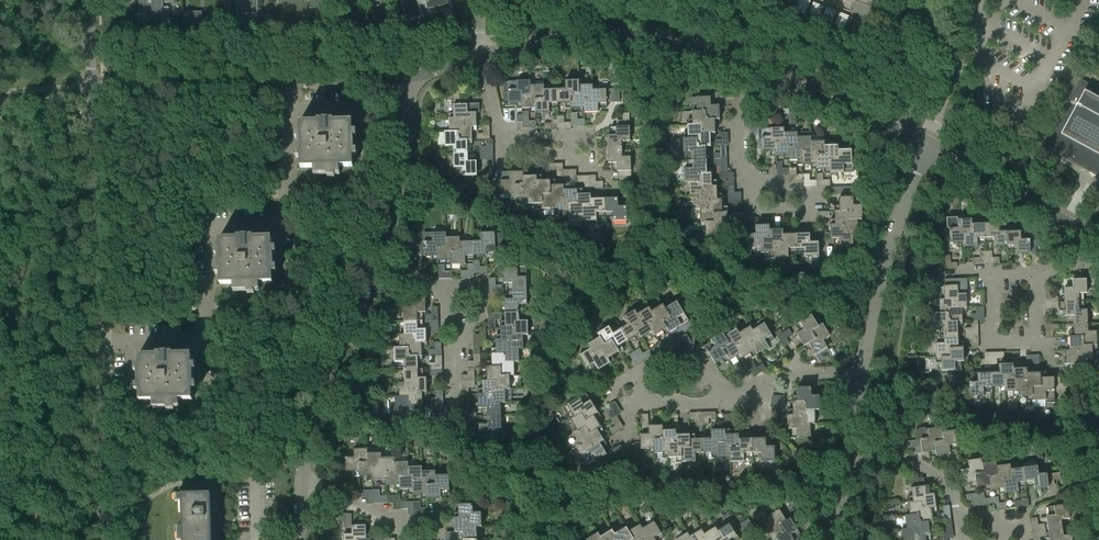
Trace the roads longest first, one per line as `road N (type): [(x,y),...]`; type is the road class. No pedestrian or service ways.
road 1 (residential): [(200,340),(211,231),(279,224),(291,157),(288,82)]
road 2 (residential): [(483,56),(557,39),(619,35),(753,71)]
road 3 (residential): [(95,342),(88,87)]
road 4 (residential): [(862,378),(883,269),(926,143)]
road 5 (residential): [(301,482),(318,402),(378,262)]
road 6 (residential): [(88,87),(288,82)]
road 7 (residential): [(100,539),(95,342)]
road 8 (residential): [(926,143),(1098,237)]
road 9 (residential): [(378,262),(402,183),(407,76)]
road 10 (residential): [(753,71),(926,143)]
road 11 (residential): [(726,393),(805,375),(862,378)]
road 12 (residential): [(958,510),(946,484),(916,463),(848,461)]

